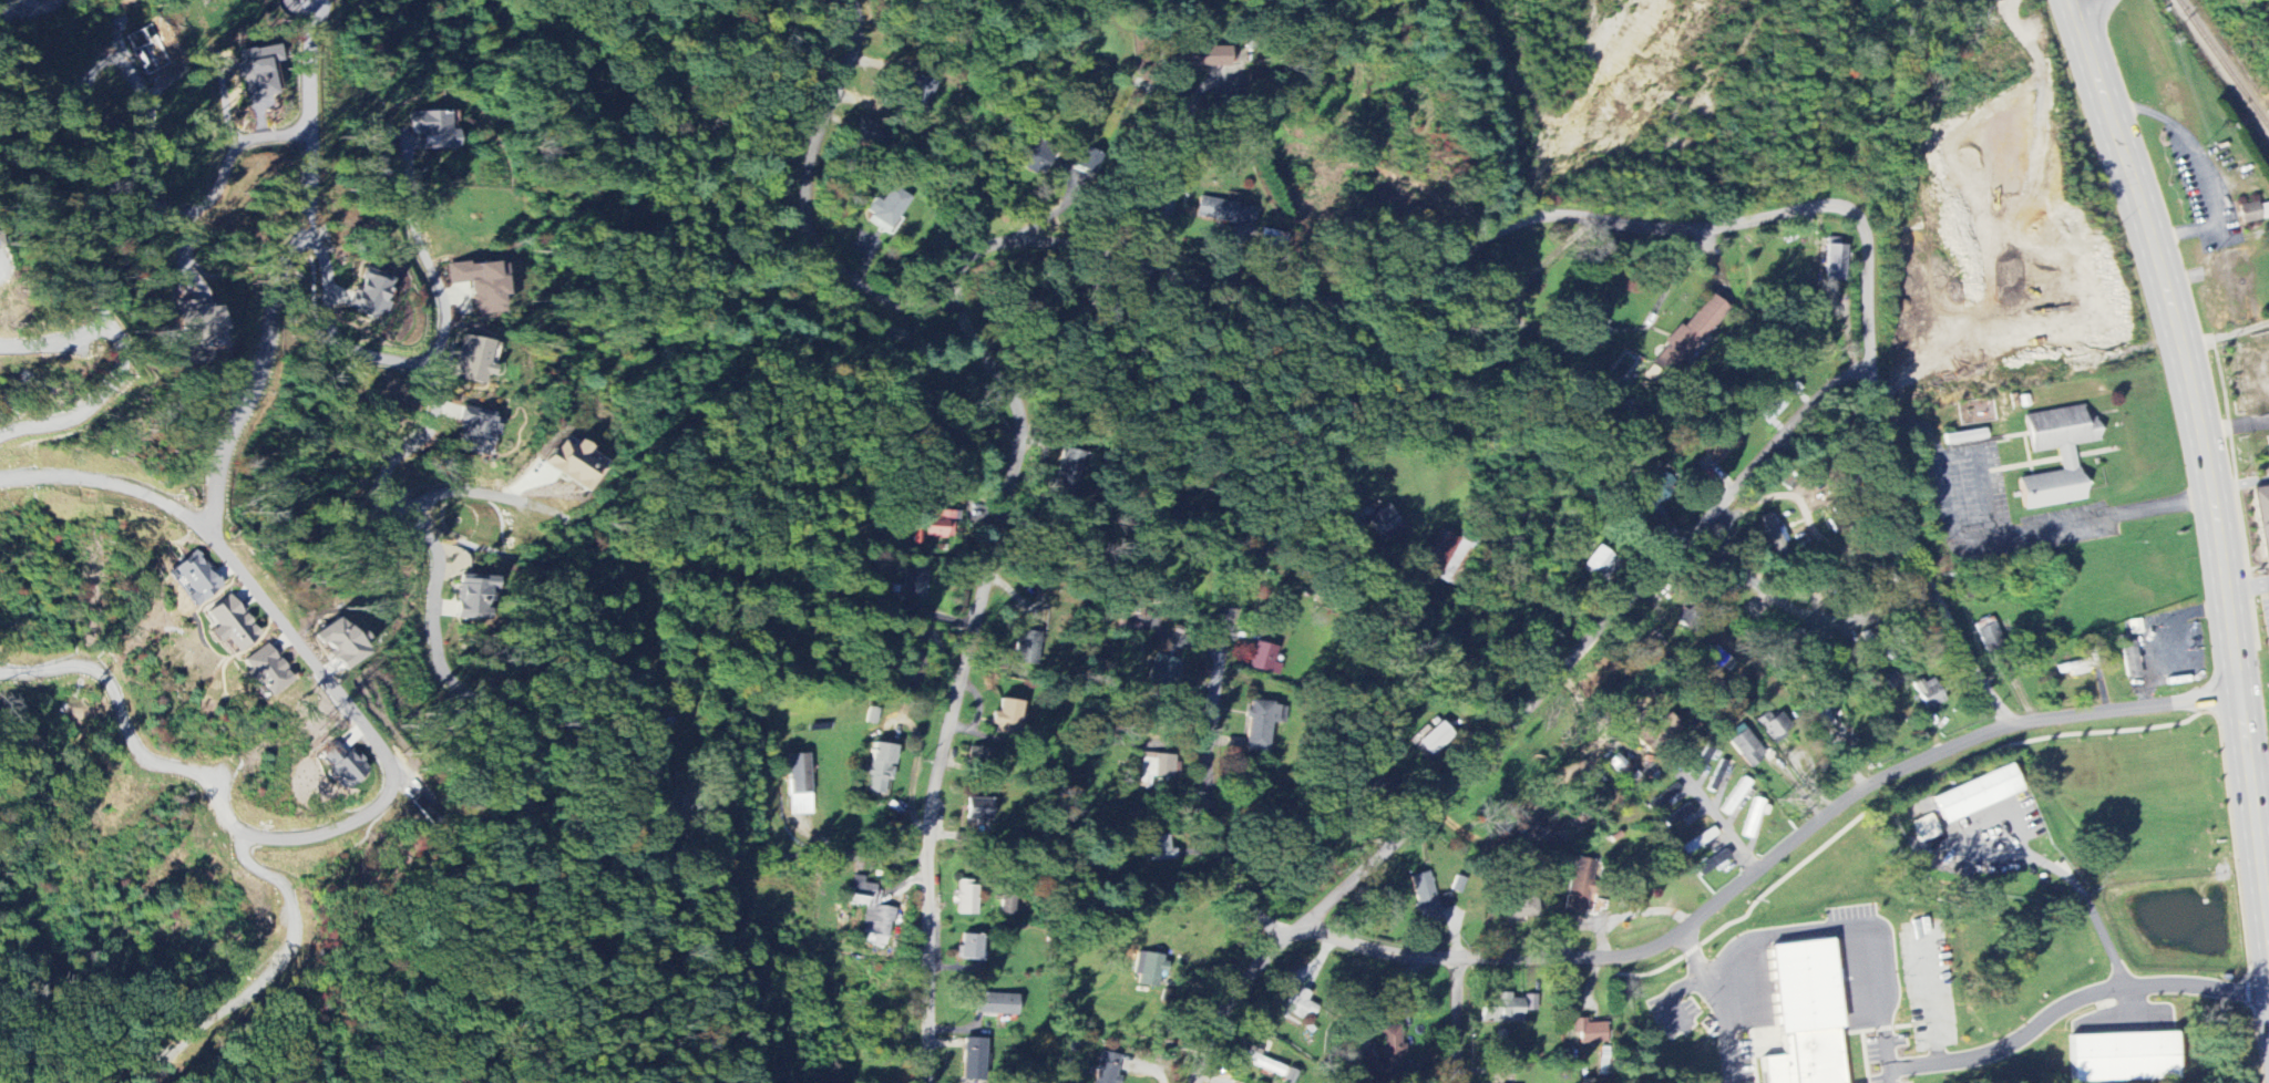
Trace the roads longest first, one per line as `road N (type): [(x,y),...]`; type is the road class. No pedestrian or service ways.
road 1 (residential): [(930,1082),(931,816),(1033,429),(964,297),(966,265),(996,244),(1023,238),(1242,293),(1355,307),(1408,297),(1538,221),(1650,231),(1838,215),(1866,221),(1885,445),(1897,497),(1955,639),(2023,725)]
road 2 (residential): [(1269,946),(1341,942),(1457,965),(1596,961),(1654,950),(1842,803),(1951,752),(2023,725),(2238,698)]
road 3 (residential): [(1202,1082),(1213,1043),(1269,946),(1328,910),(1875,353)]
road 4 (primary): [(2268,936),(2199,416),(2157,256),(2071,0)]
road 5 (residential): [(304,235),(324,261),(333,333),(431,378),(434,419),(387,458),(379,494),(431,544),(437,662),(499,732),(525,803)]
road 6 (residential): [(1269,946),(1265,920),(1235,883),(1218,838),(1211,776),(1222,651),(1246,580),(1272,544),(1375,458)]
road 7 (residential): [(309,21),(307,226),(275,280),(257,375),(218,460),(211,537)]
road 8 (residential): [(211,537),(388,756),(393,774),(379,806),(307,836),(246,834),(229,824)]
road 9 (residential): [(967,308),(883,303),(859,288),(832,249),(818,171),(860,63),(859,0)]
road 10 (residential): [(309,134),(242,141),(206,200),(193,212),(170,210),(133,177),(148,111),(121,54)]
road 11 (residential): [(1799,496),(1759,502),(1721,528),(1722,550),(1753,581),(1818,622),(1870,618),(1932,589)]
road 12 (residential): [(1831,464),(1799,491),(1818,534),(1855,551),(1919,555)]
road 13 (residential): [(1760,864),(1677,754)]

